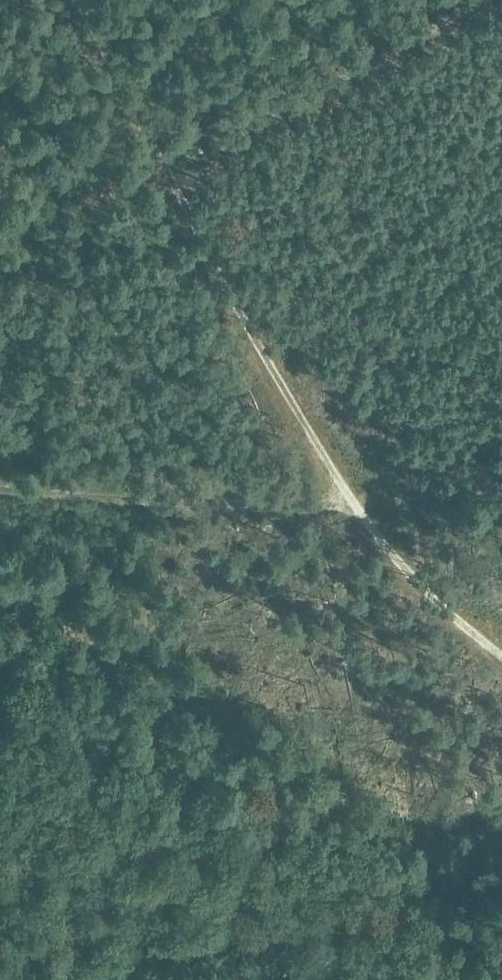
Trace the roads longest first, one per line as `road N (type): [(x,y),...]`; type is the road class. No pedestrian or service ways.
road 1 (track): [(167,173),(343,506),(501,654)]
road 2 (track): [(343,506),(140,503),(0,490)]
road 3 (track): [(76,0),(167,173)]

